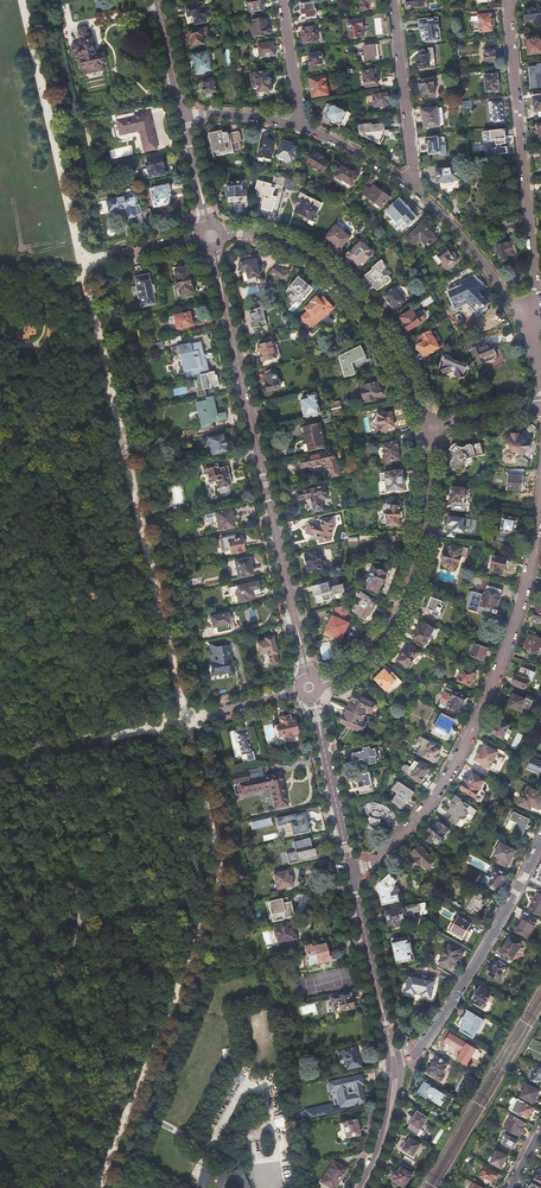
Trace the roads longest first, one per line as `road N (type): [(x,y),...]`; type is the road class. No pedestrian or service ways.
road 1 (track): [(22,0),(207,808),(215,899)]
road 2 (secondary): [(311,687),(211,236)]
road 3 (residential): [(540,521),(513,636),(473,735),(421,816),(375,861),(351,869)]
road 4 (residential): [(539,346),(508,0)]
road 5 (residential): [(211,236),(270,237),(331,273),(378,326),(429,426)]
road 6 (track): [(100,1187),(215,899)]
road 7 (residential): [(429,426),(427,521),(404,606),(363,660),(311,687)]
road 8 (track): [(150,728),(123,621),(0,521)]
road 9 (residential): [(540,843),(482,959),(418,1050),(400,1061)]
road 10 (track): [(0,943),(215,899)]
road 11 (residential): [(539,346),(502,287),(413,190)]
road 12 (residential): [(413,190),(392,0)]
road 13 (secondary): [(351,869),(311,687)]
road 14 (track): [(203,900),(150,728)]
road 15 (secondary): [(367,1187),(387,1140),(400,1061)]
road 16 (residential): [(413,190),(301,126)]
road 17 (residential): [(301,126),(281,0)]
road 18 (secondary): [(378,993),(351,869)]
road 19 (secondary): [(211,236),(183,114)]
road 20 (secondary): [(389,1067),(384,1125),(359,1187)]

